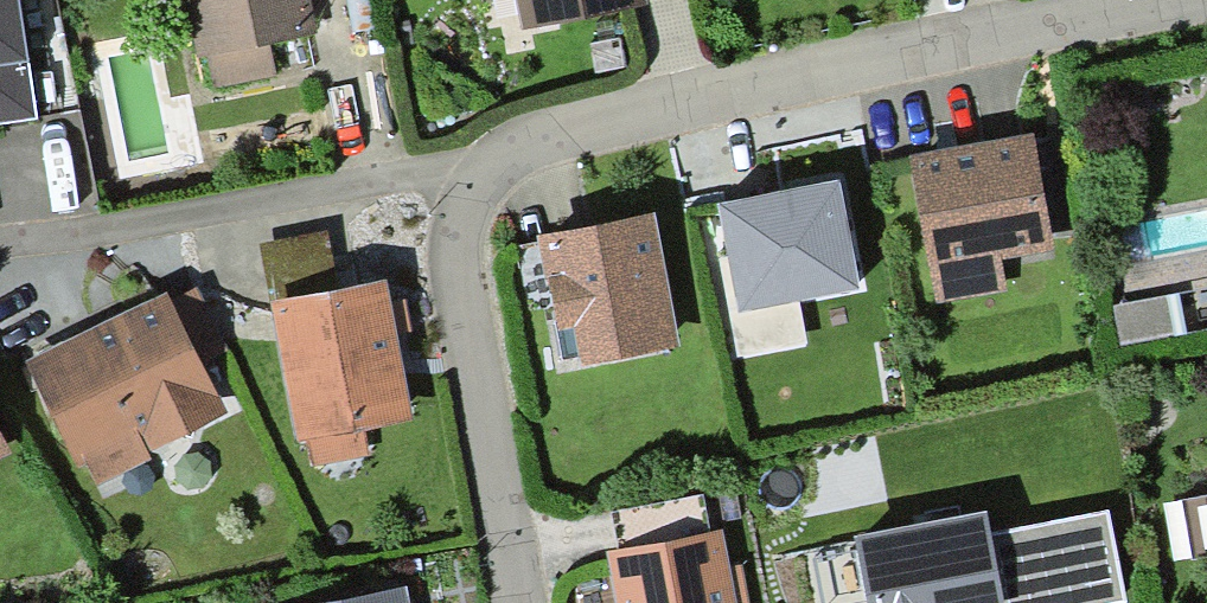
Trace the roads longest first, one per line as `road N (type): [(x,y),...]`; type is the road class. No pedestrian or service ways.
road 1 (residential): [(1187,0),(529,142),(500,159),(458,233),(461,299),(519,602)]

